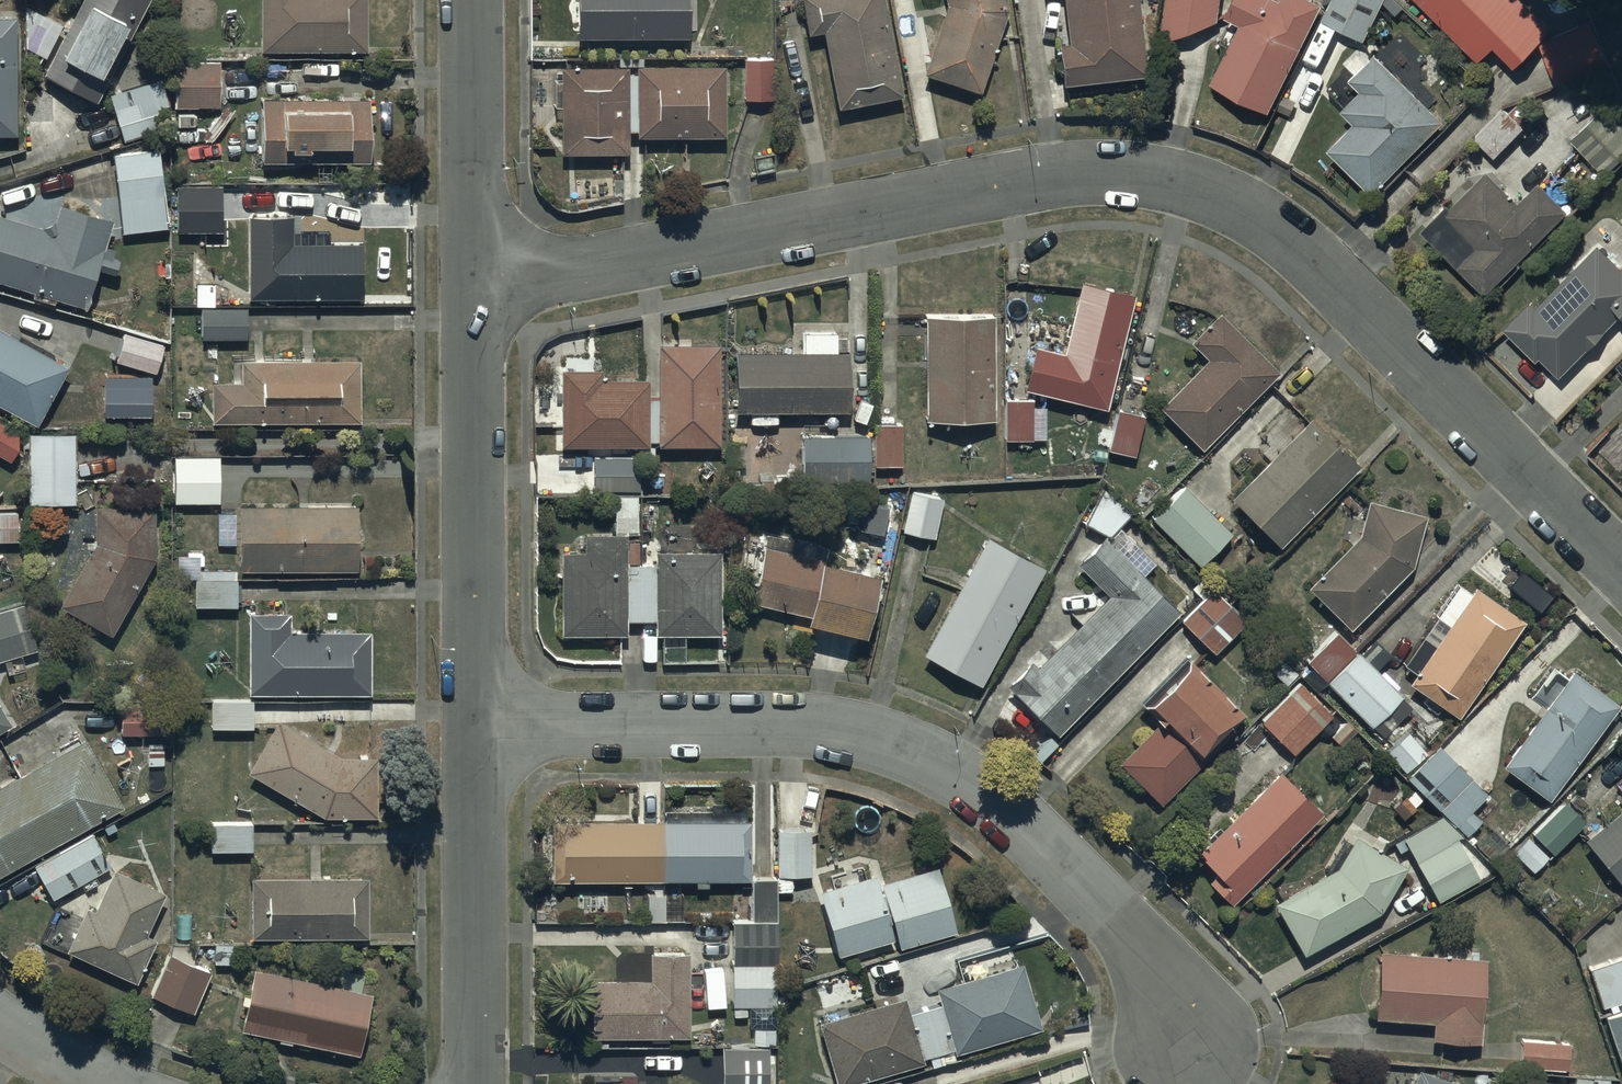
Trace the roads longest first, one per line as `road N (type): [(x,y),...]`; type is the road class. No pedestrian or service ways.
road 1 (residential): [(1621,567),(1303,258),(1244,210),(1156,182),(1054,172),(477,286)]
road 2 (residential): [(474,737),(796,729),(889,746),(967,782),(1142,958),(1188,1052)]
road 3 (residential): [(474,737),(477,286)]
road 4 (residential): [(475,1083),(474,737)]
road 5 (residential): [(477,286),(473,0)]

